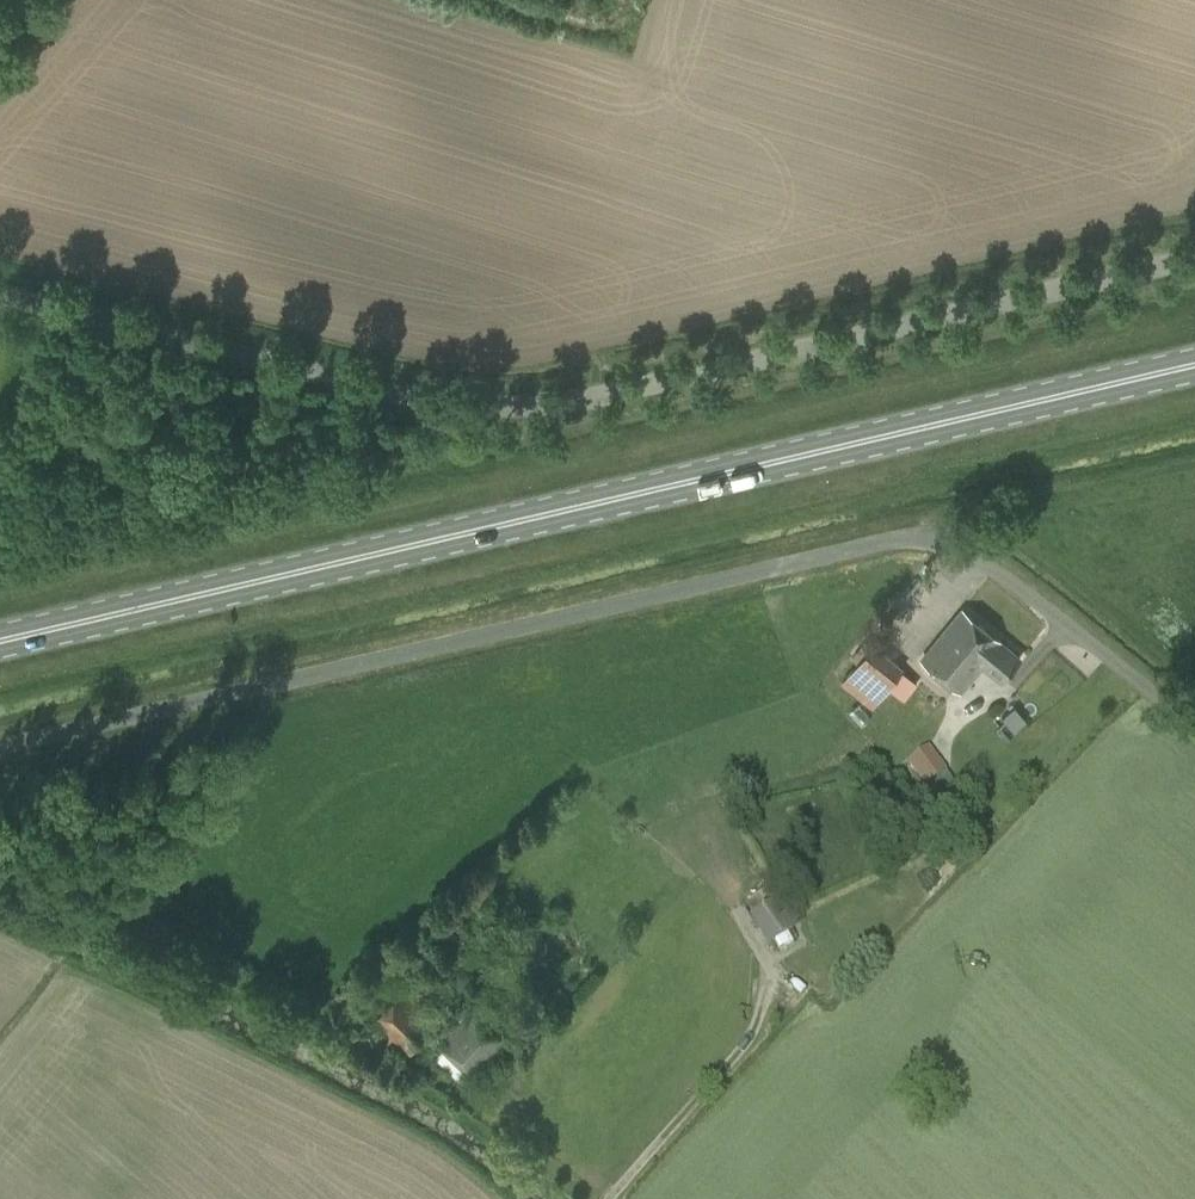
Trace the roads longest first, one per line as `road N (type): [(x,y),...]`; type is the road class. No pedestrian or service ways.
road 1 (unclassified): [(0,745),(902,541),(967,547),(1194,727)]
road 2 (unclassified): [(0,292),(425,402),(523,407),(621,392),(1194,253)]
road 3 (primary): [(0,642),(1194,365)]

